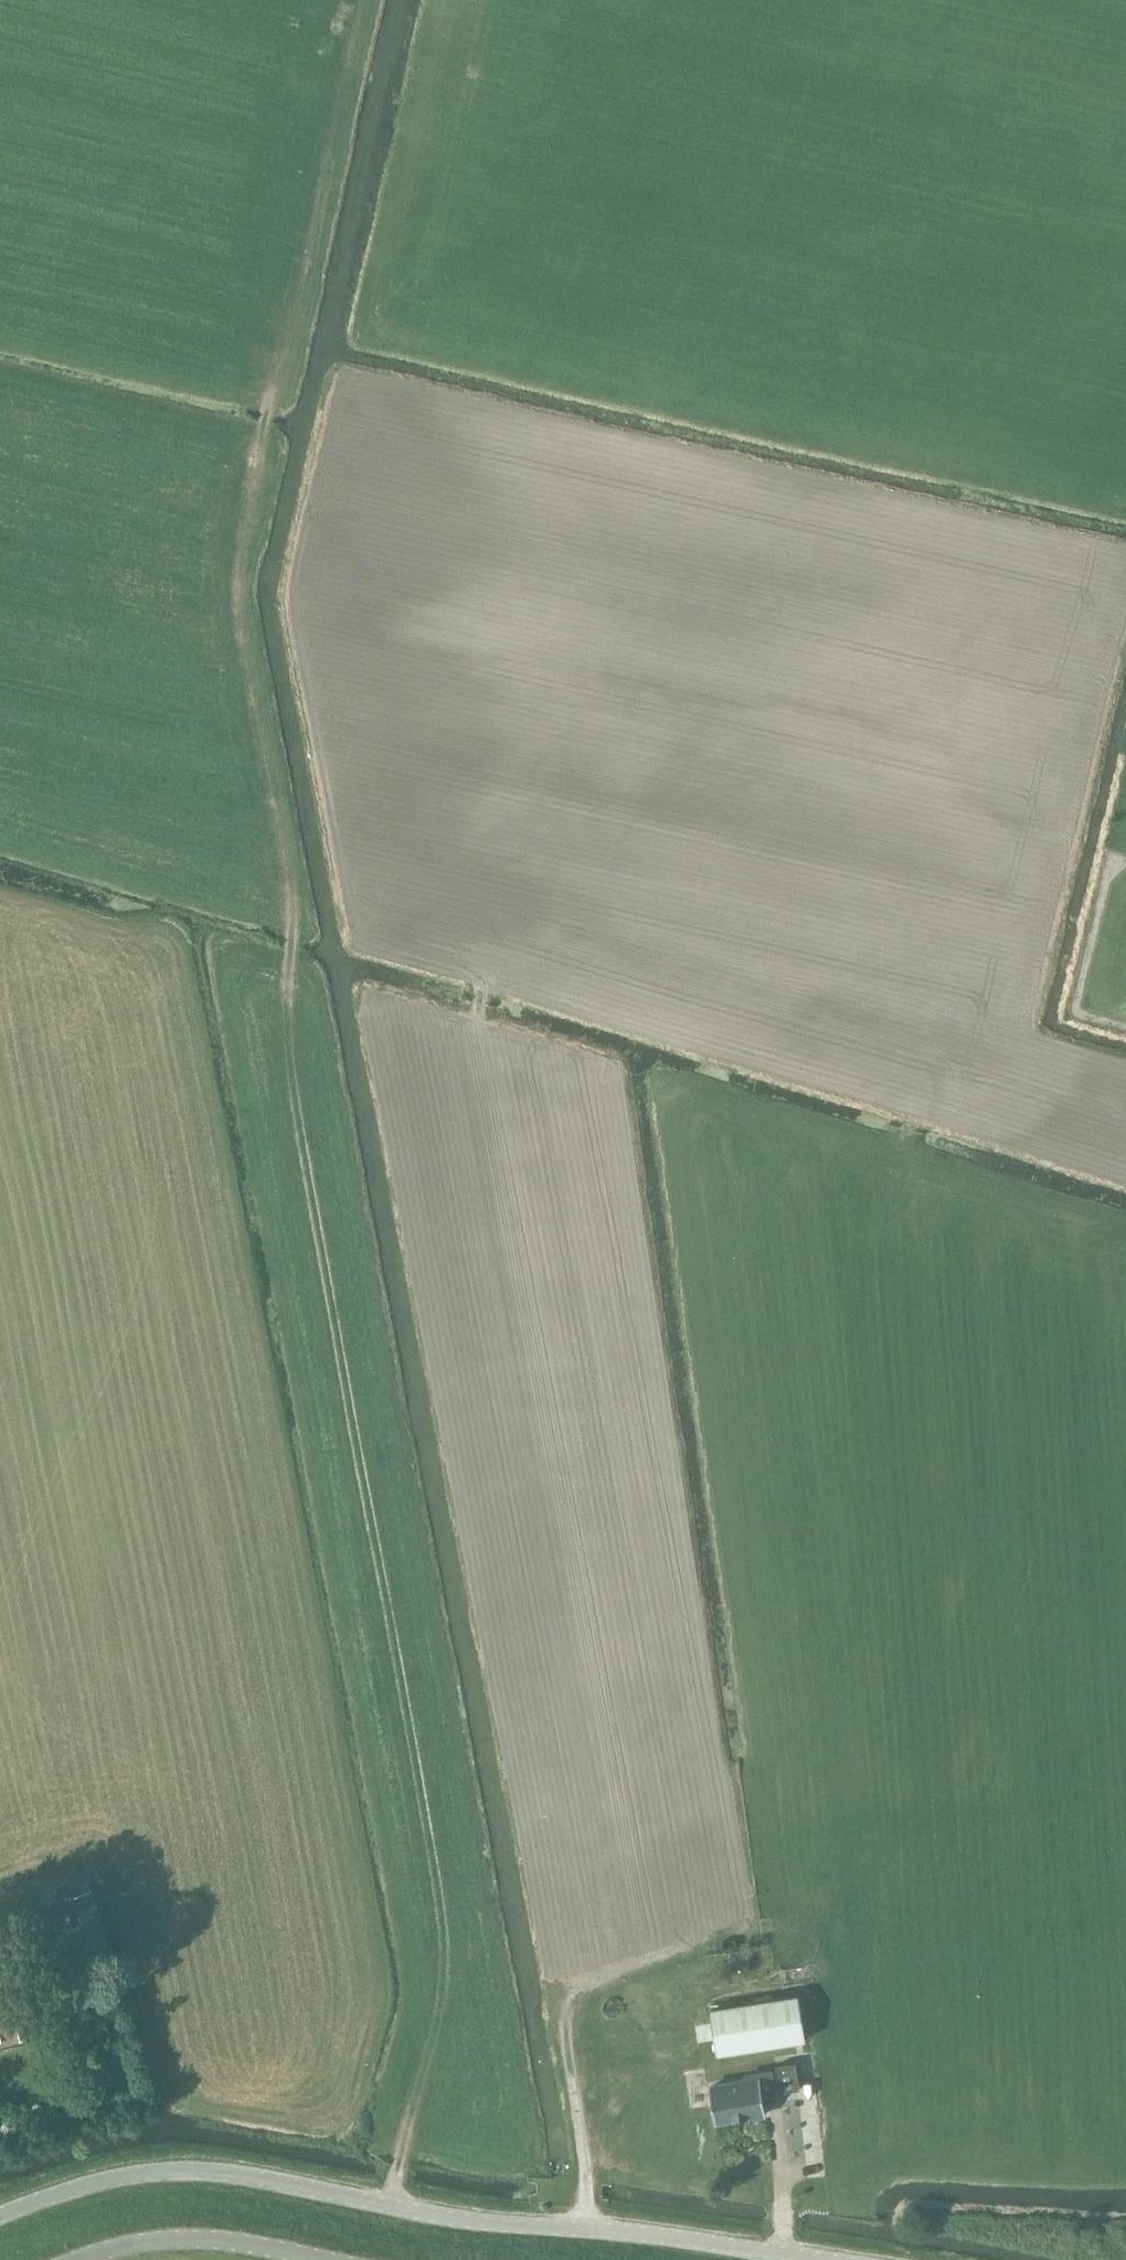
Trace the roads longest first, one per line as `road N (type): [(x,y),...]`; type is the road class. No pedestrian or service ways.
road 1 (track): [(365,0),(293,363),(269,410),(233,595),(292,903),(292,960),(279,1019),(290,1184),(400,1751),(434,1989),(391,2204)]
road 2 (unclassified): [(0,2216),(108,2179),(203,2170),(456,2216),(637,2230),(836,2259)]
road 3 (track): [(776,1926),(693,1934),(578,1991),(567,2027),(589,2180),(587,2226)]
road 4 (tertiary): [(71,2259),(140,2240),(198,2237),(335,2259)]

